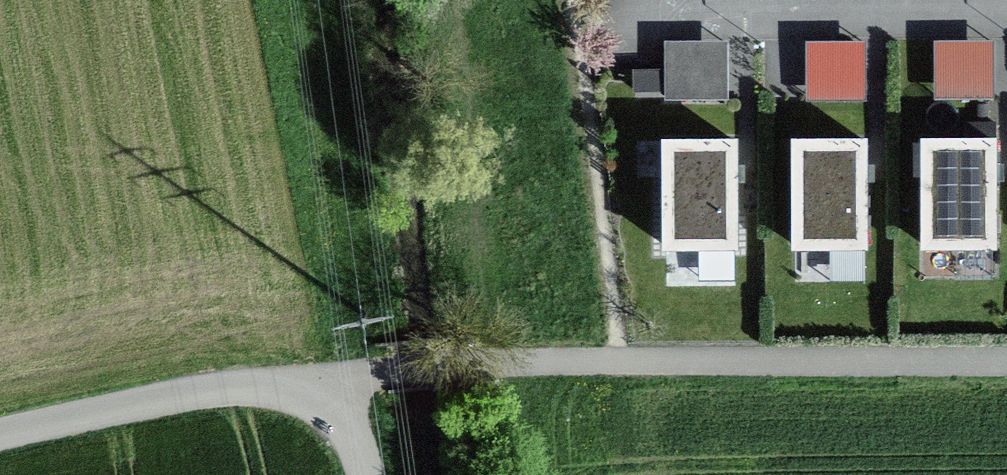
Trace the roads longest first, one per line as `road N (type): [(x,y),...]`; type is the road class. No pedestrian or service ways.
road 1 (track): [(1006,366),(479,365),(366,378),(318,396)]
road 2 (unclassified): [(318,396),(232,388),(0,432)]

